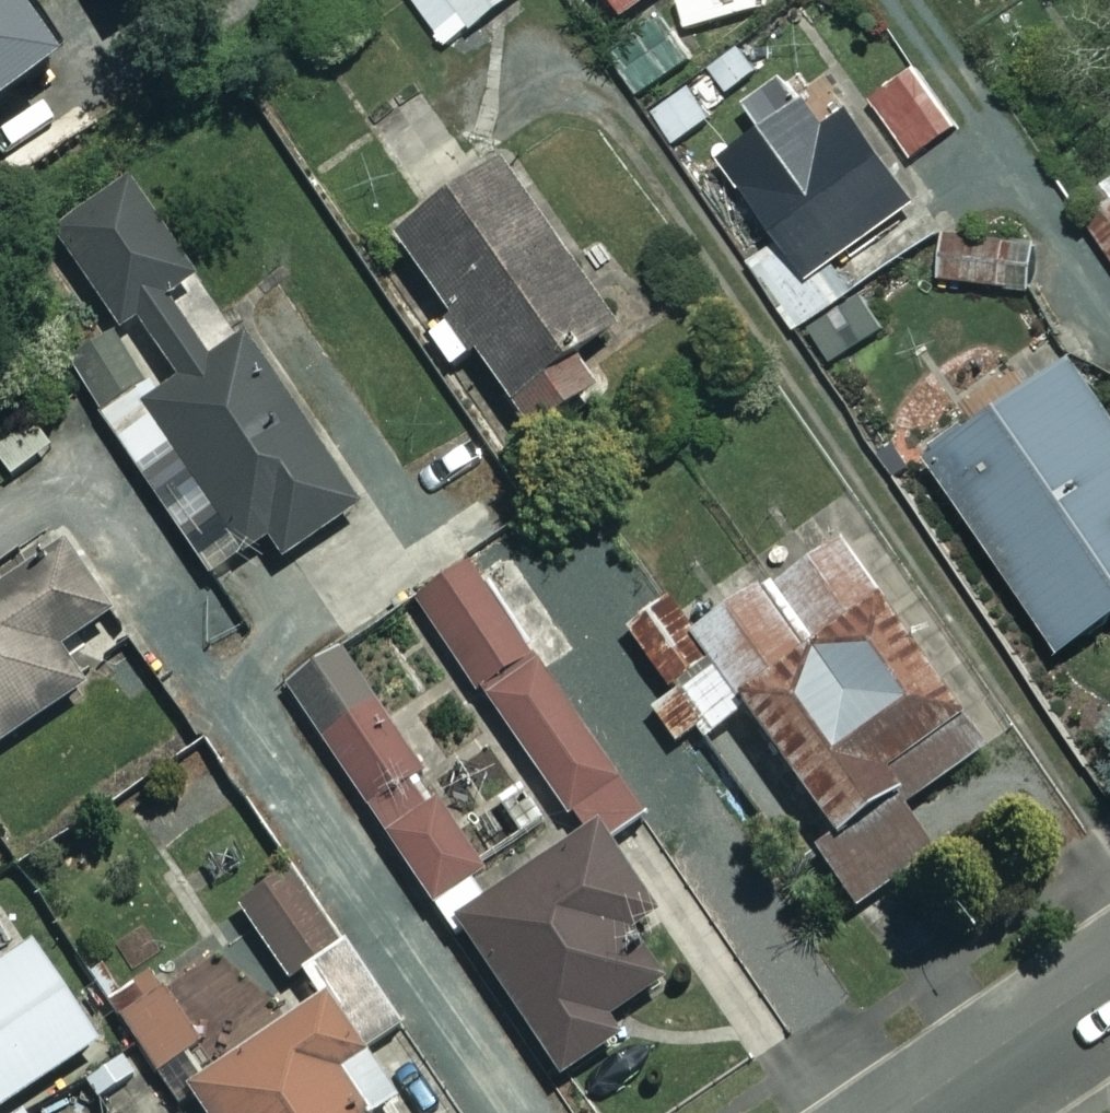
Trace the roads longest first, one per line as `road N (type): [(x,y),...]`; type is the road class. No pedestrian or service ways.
road 1 (residential): [(1109,991),(931,1112)]

